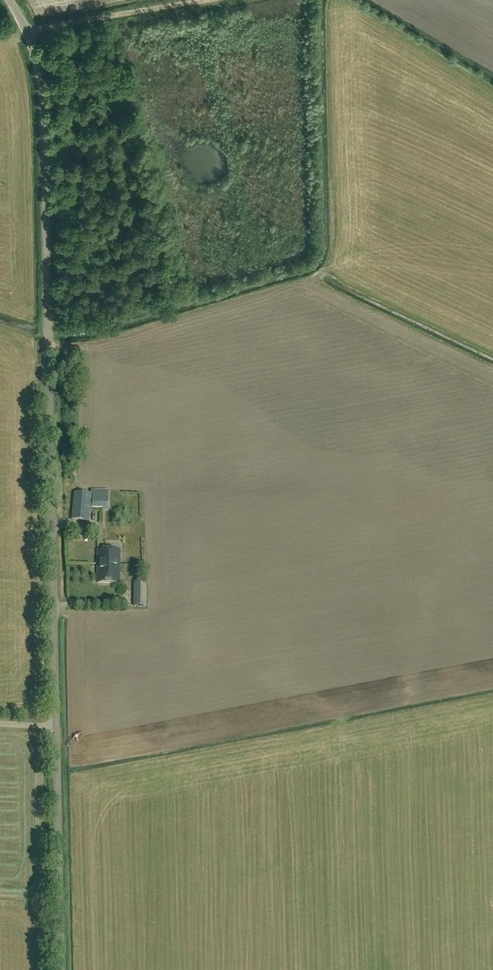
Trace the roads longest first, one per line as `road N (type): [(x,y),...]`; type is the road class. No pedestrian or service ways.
road 1 (unclassified): [(60,969),(46,142),(33,46),(8,0)]
road 2 (track): [(27,30),(203,0)]

